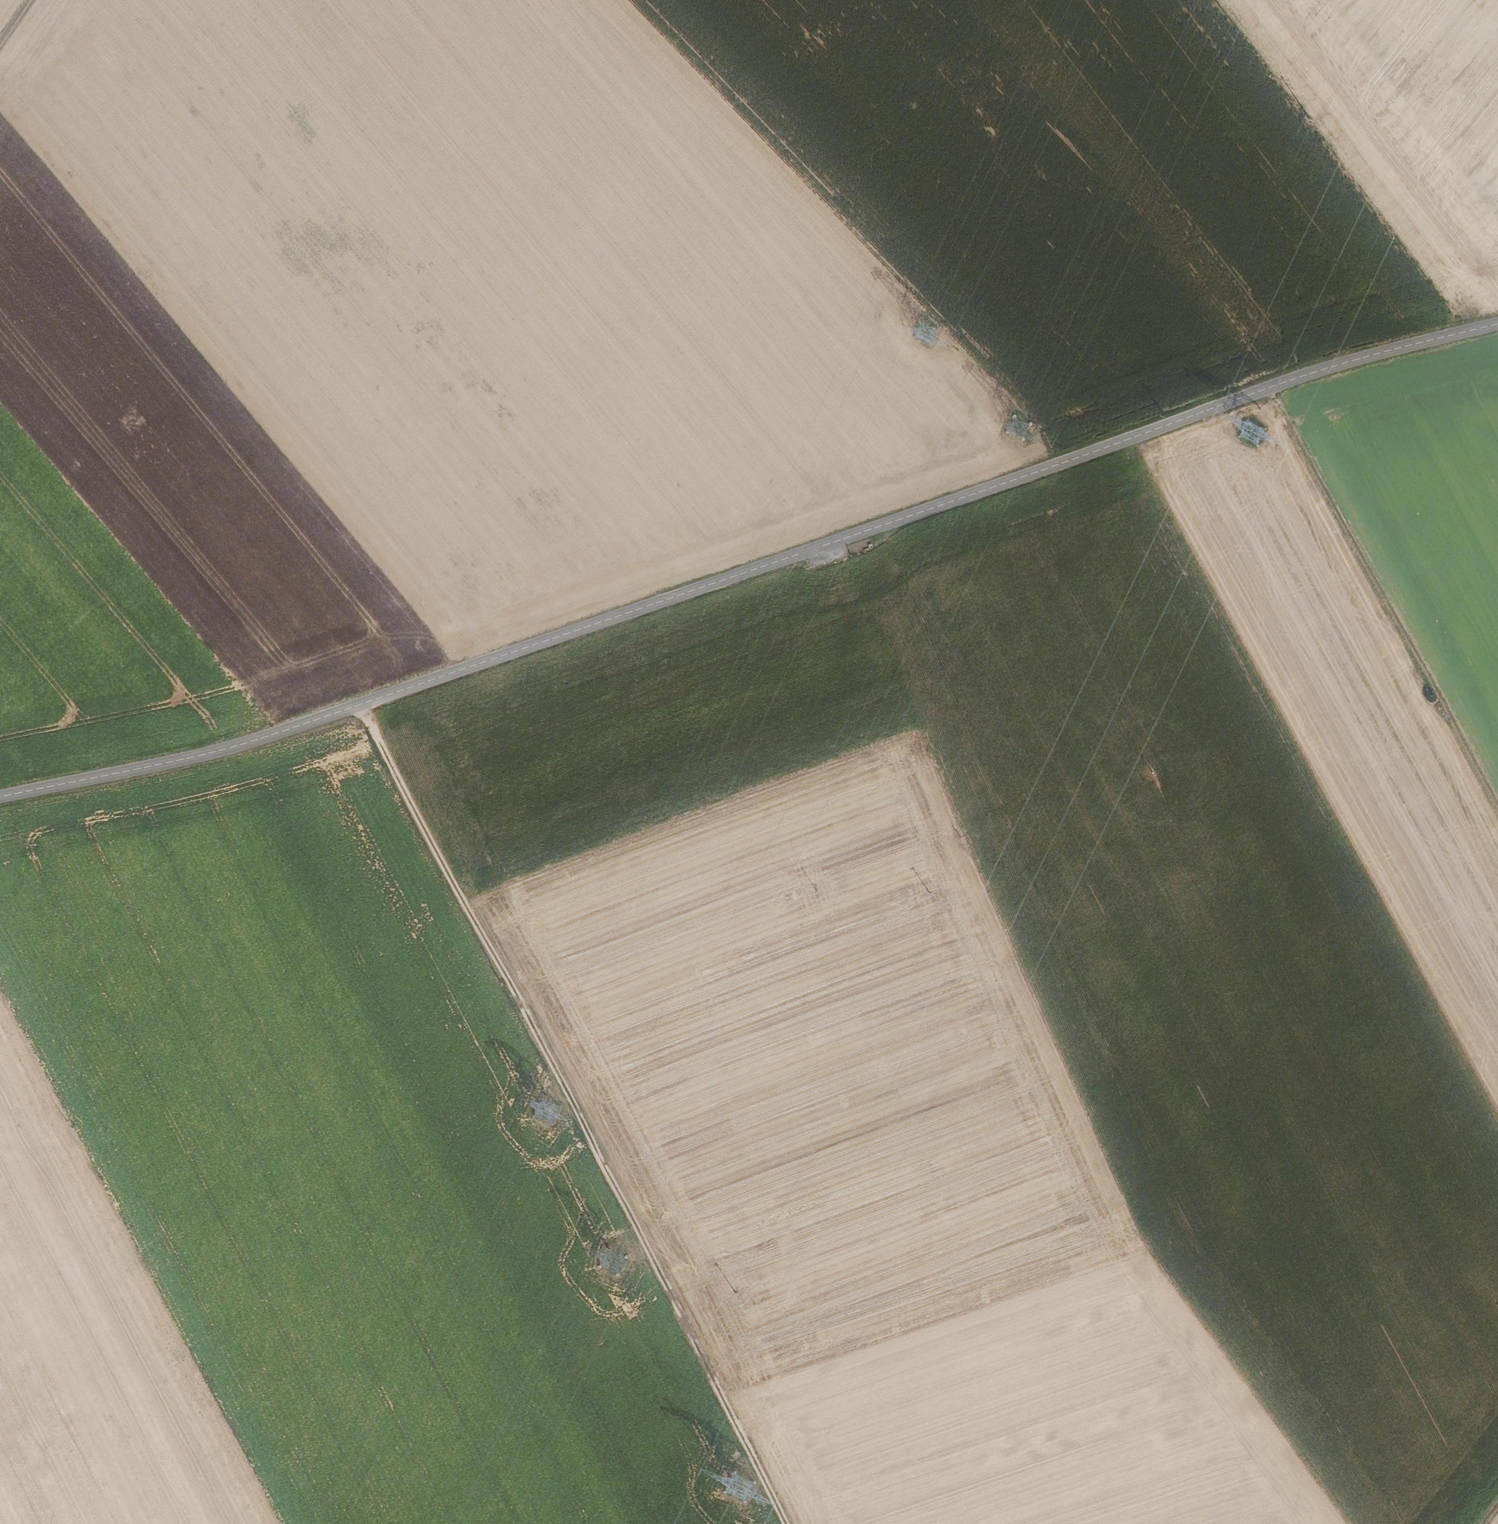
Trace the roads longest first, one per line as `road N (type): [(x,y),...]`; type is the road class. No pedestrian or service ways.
road 1 (tertiary): [(0,797),(248,743),(1311,373),(1497,324)]
road 2 (track): [(787,1523),(359,705)]
road 3 (track): [(1269,387),(1497,815)]

